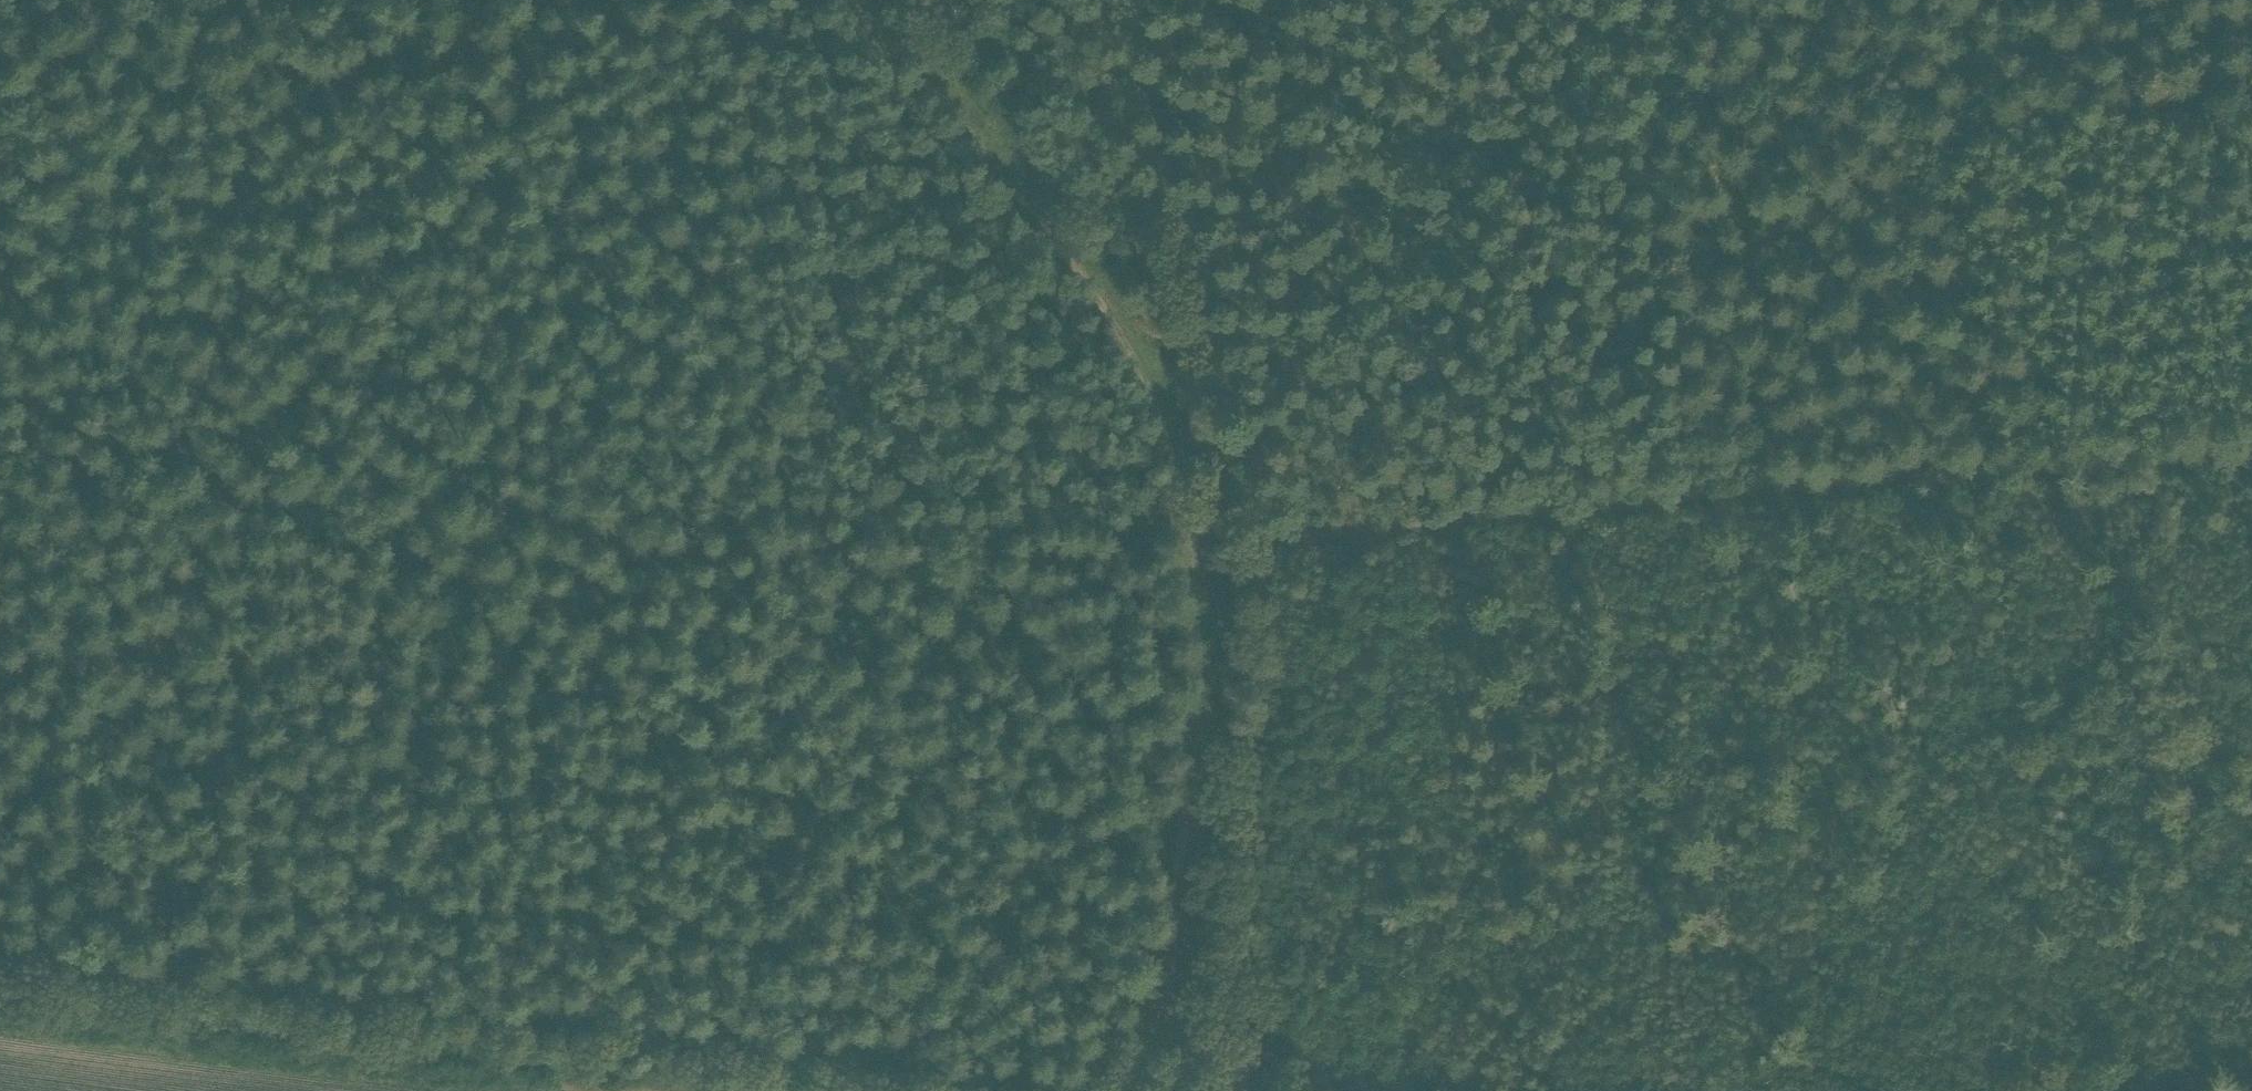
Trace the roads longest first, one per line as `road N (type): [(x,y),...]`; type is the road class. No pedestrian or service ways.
road 1 (track): [(1203,542),(1143,534),(987,541),(696,574),(483,507),(245,531),(0,538)]
road 2 (track): [(1203,542),(1712,494),(2251,458)]
road 3 (track): [(1203,542),(1161,398),(1059,255),(854,0)]
road 4 (track): [(0,37),(571,0)]
road 5 (track): [(1143,1090),(1191,801),(1203,542)]

